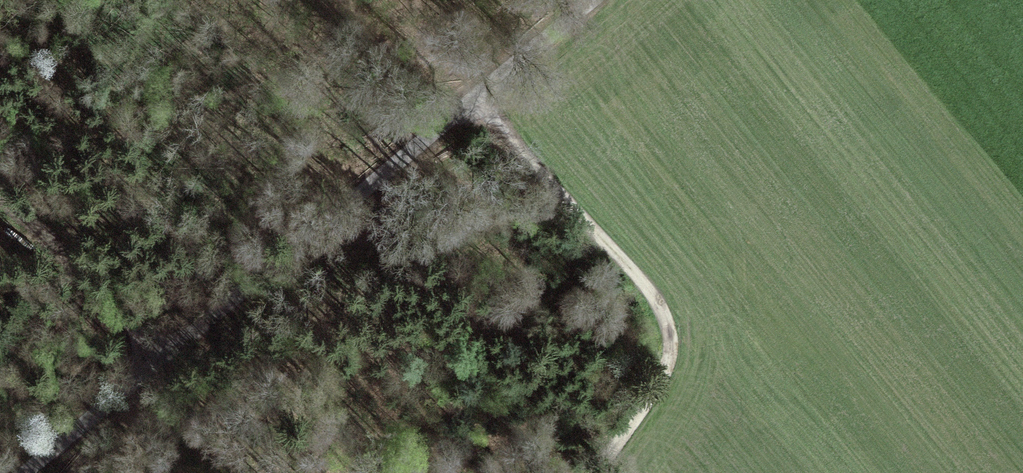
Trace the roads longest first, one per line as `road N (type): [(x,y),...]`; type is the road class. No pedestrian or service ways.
road 1 (track): [(482,106),(652,295),(662,386),(609,472)]
road 2 (track): [(146,369),(482,106)]
road 3 (track): [(0,197),(146,369)]
road 4 (track): [(19,472),(146,369)]
road 5 (track): [(601,0),(482,106)]

